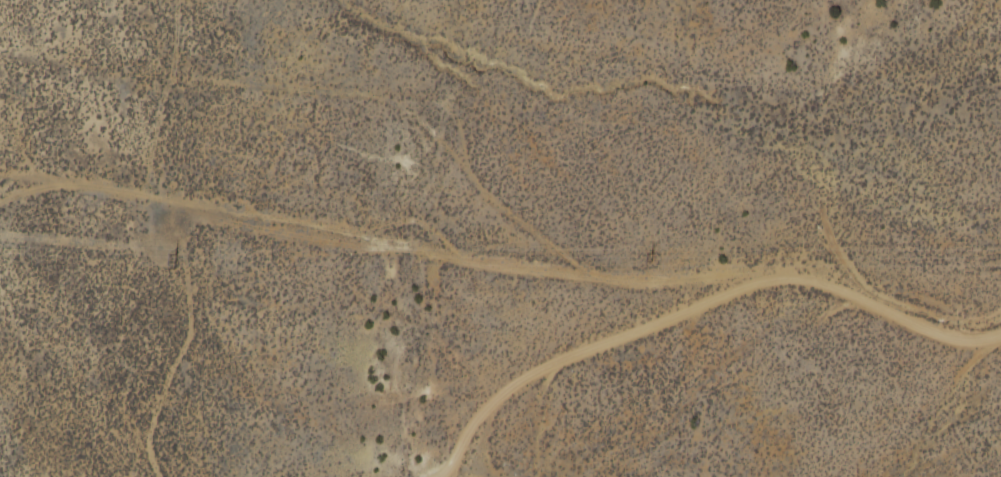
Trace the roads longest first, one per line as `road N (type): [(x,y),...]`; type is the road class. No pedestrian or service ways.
road 1 (track): [(771,278),(645,284),(412,251),(0,169)]
road 2 (residential): [(439,476),(492,400),(531,373),(771,278)]
road 3 (residential): [(1000,335),(968,343),(836,289),(771,278)]

